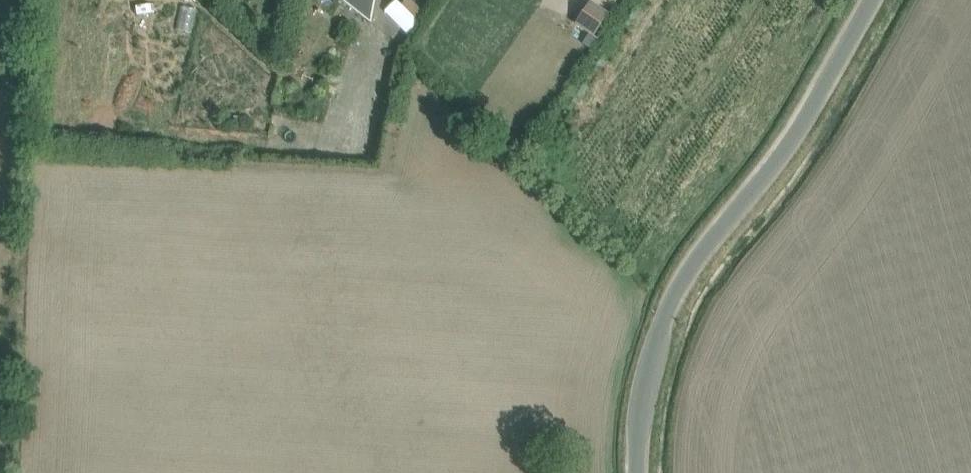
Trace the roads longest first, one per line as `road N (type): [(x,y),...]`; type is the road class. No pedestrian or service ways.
road 1 (unclassified): [(638,472),(643,402),(668,319),(701,258),(799,129),(871,0)]

